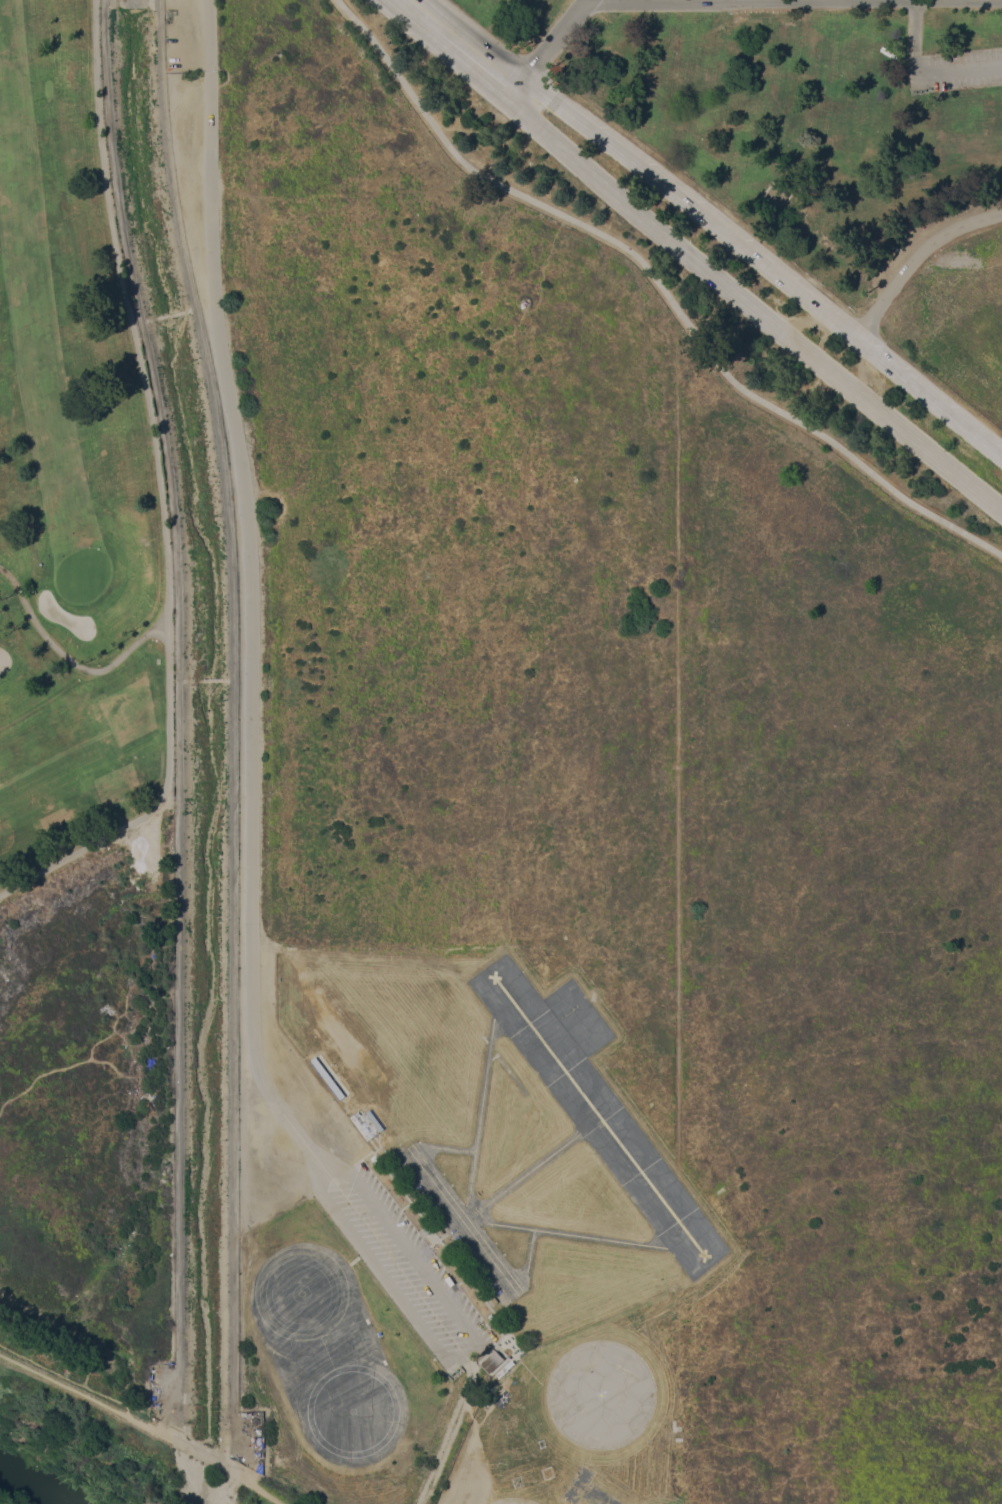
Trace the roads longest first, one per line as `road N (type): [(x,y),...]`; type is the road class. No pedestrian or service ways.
road 1 (primary): [(418,2),(507,99),(1001,508)]
road 2 (primary): [(1001,454),(527,74),(418,2)]

